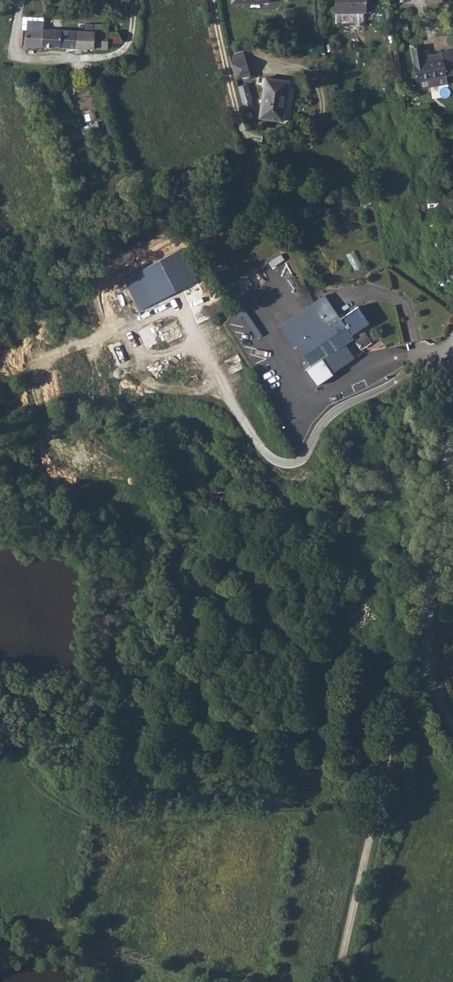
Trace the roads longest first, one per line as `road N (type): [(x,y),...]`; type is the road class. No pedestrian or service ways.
road 1 (track): [(411,689),(386,689),(364,703),(352,769),(325,802),(113,816),(61,795),(33,764),(26,723),(57,700),(119,680),(116,528)]
road 2 (tertiary): [(452,725),(436,692),(427,632),(452,399)]
road 3 (track): [(430,670),(402,705),(340,981)]
road 4 (unclassified): [(22,0),(17,56),(50,61),(120,57),(136,0)]
road 5 (unclassified): [(209,0),(244,140)]

